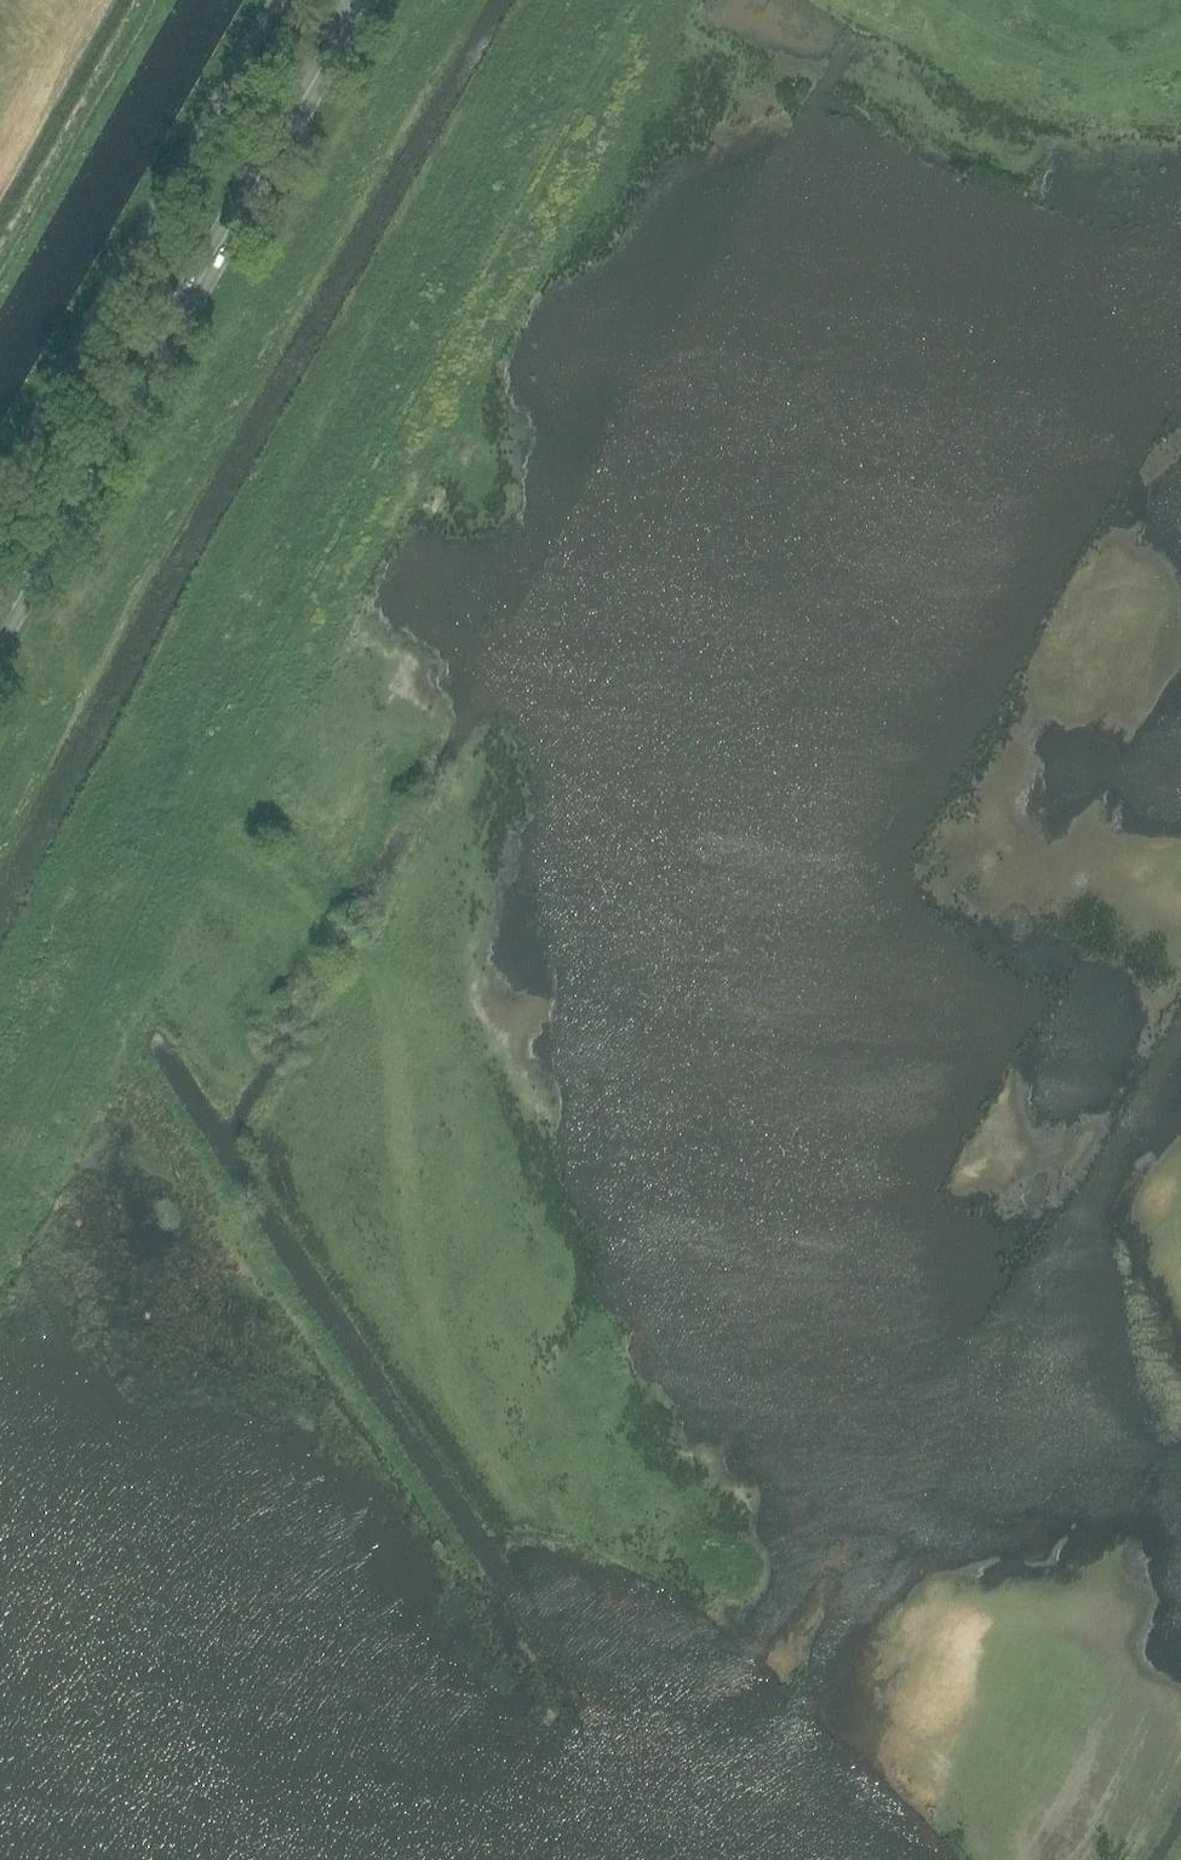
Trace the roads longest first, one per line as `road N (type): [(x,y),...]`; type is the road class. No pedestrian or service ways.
road 1 (primary): [(0,636),(363,0)]

